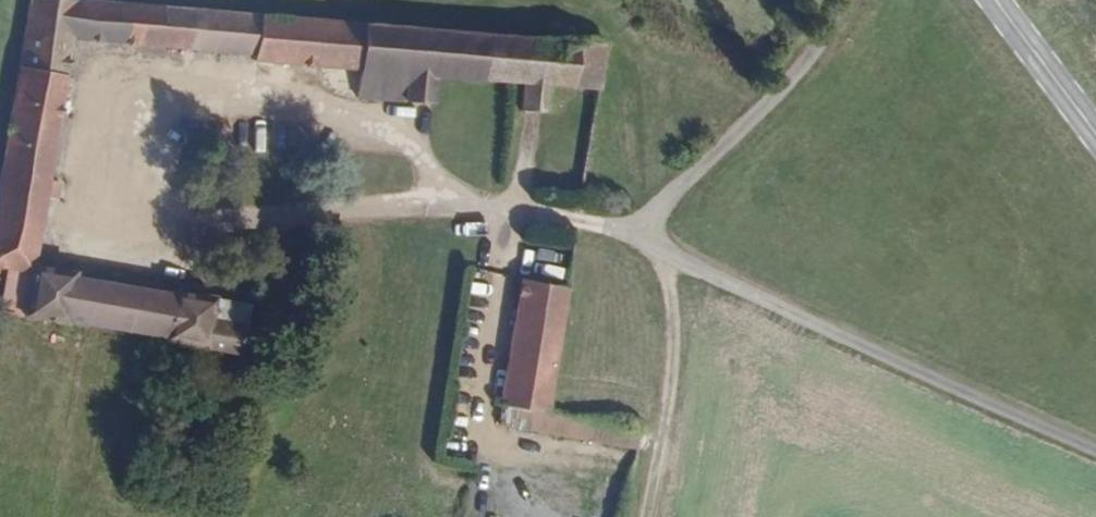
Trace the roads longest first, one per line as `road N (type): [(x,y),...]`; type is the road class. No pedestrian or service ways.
road 1 (unclassified): [(1095,448),(820,326),(640,233),(788,89),(845,0)]
road 2 (track): [(656,516),(681,355),(675,290),(640,233)]
road 3 (secondary): [(994,0),(1095,133)]

